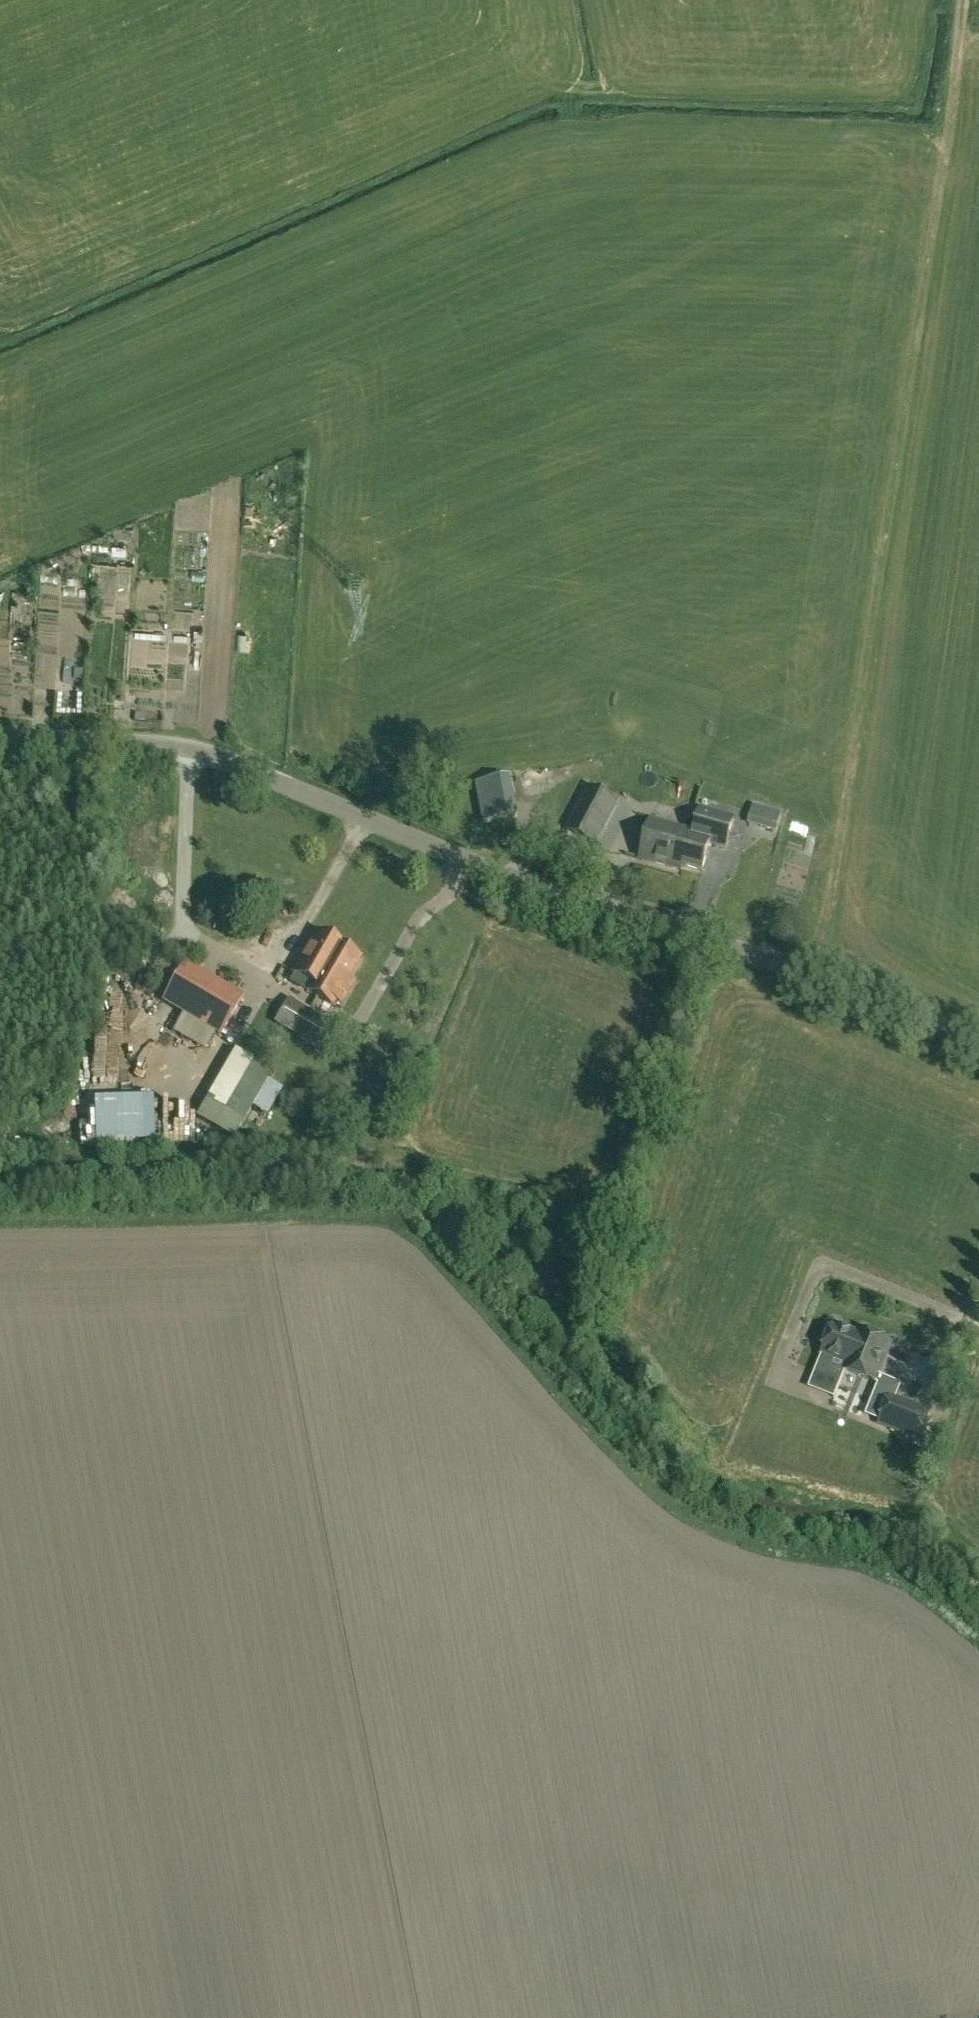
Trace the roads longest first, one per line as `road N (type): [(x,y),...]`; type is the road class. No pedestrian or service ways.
road 1 (unclassified): [(978,1044),(817,971),(625,921),(213,757),(177,746),(0,735)]

